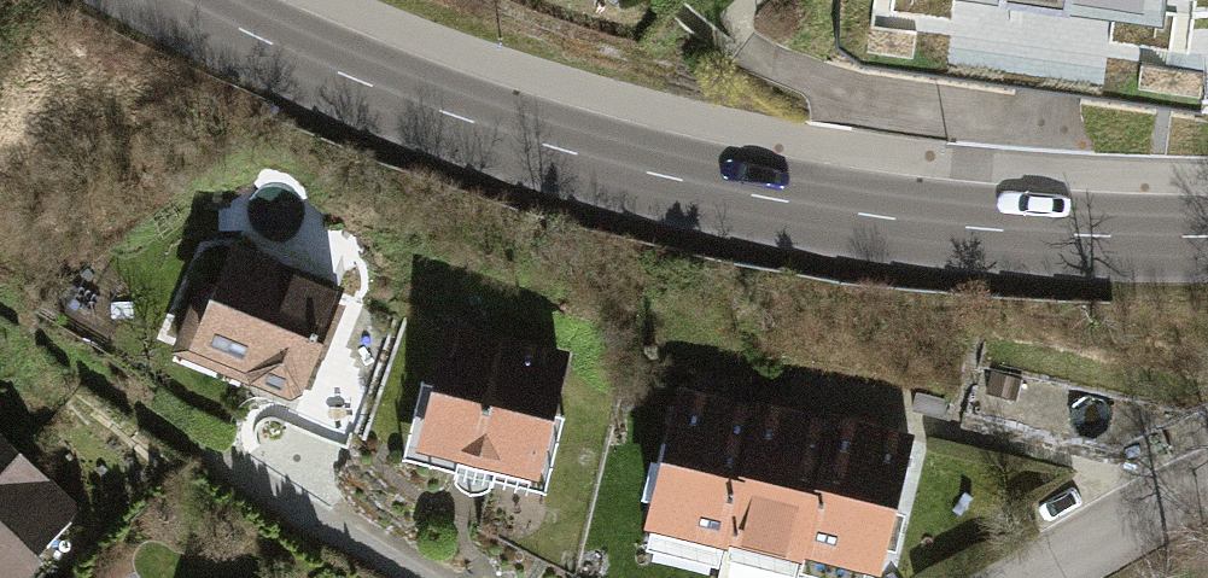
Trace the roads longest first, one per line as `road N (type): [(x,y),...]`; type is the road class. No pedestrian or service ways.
road 1 (secondary): [(172,0),(375,92),(580,159),(791,207),(1013,234),(1207,238)]
road 2 (unclassified): [(1030,577),(1207,485)]

